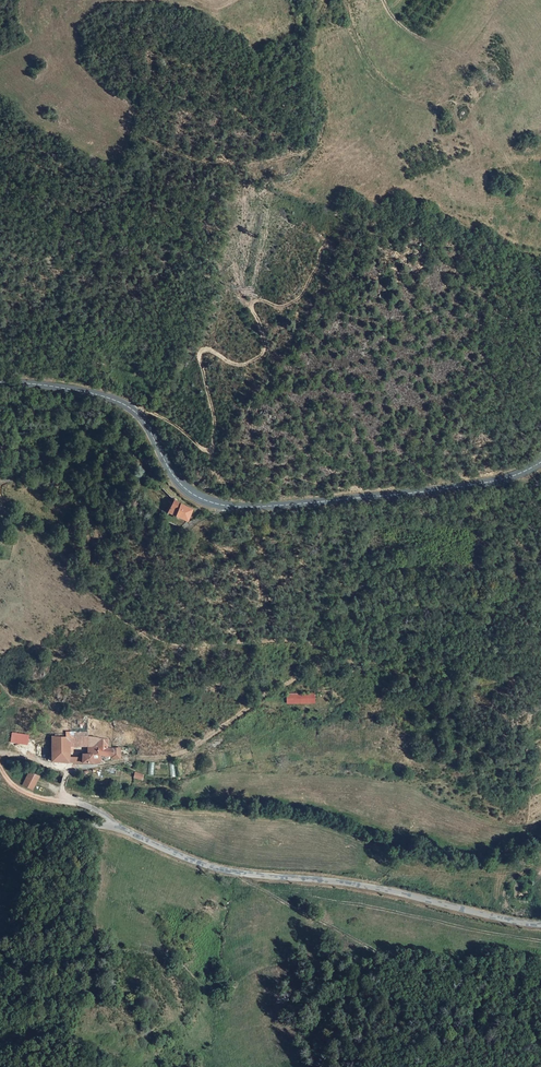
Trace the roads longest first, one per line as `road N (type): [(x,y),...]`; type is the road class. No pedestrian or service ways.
road 1 (secondary): [(540,468),(447,491),(228,506),(177,479),(141,417),(126,405),(85,391),(0,383)]
road 2 (unclassified): [(114,826),(228,871),(382,889),(540,924)]
road 3 (track): [(370,662),(317,666),(176,755),(68,770)]
road 4 (track): [(228,506),(165,531),(120,515),(65,481),(0,482)]
road 5 (track): [(307,149),(324,120),(310,53),(326,0)]

